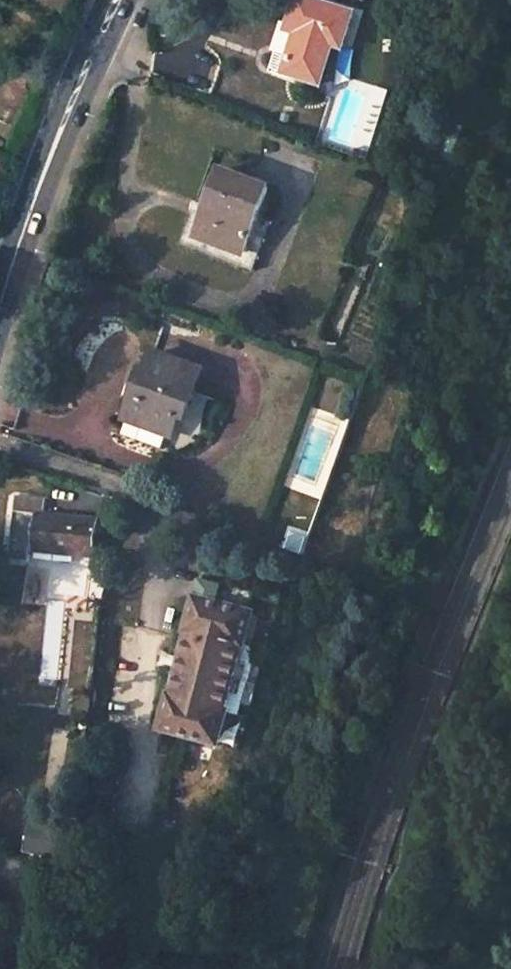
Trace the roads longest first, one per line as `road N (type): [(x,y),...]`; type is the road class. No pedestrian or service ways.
road 1 (residential): [(0,443),(126,490),(156,562),(124,708),(140,789)]
road 2 (secondary): [(118,0),(89,57),(0,303)]
road 3 (residential): [(0,865),(31,892),(22,968)]

